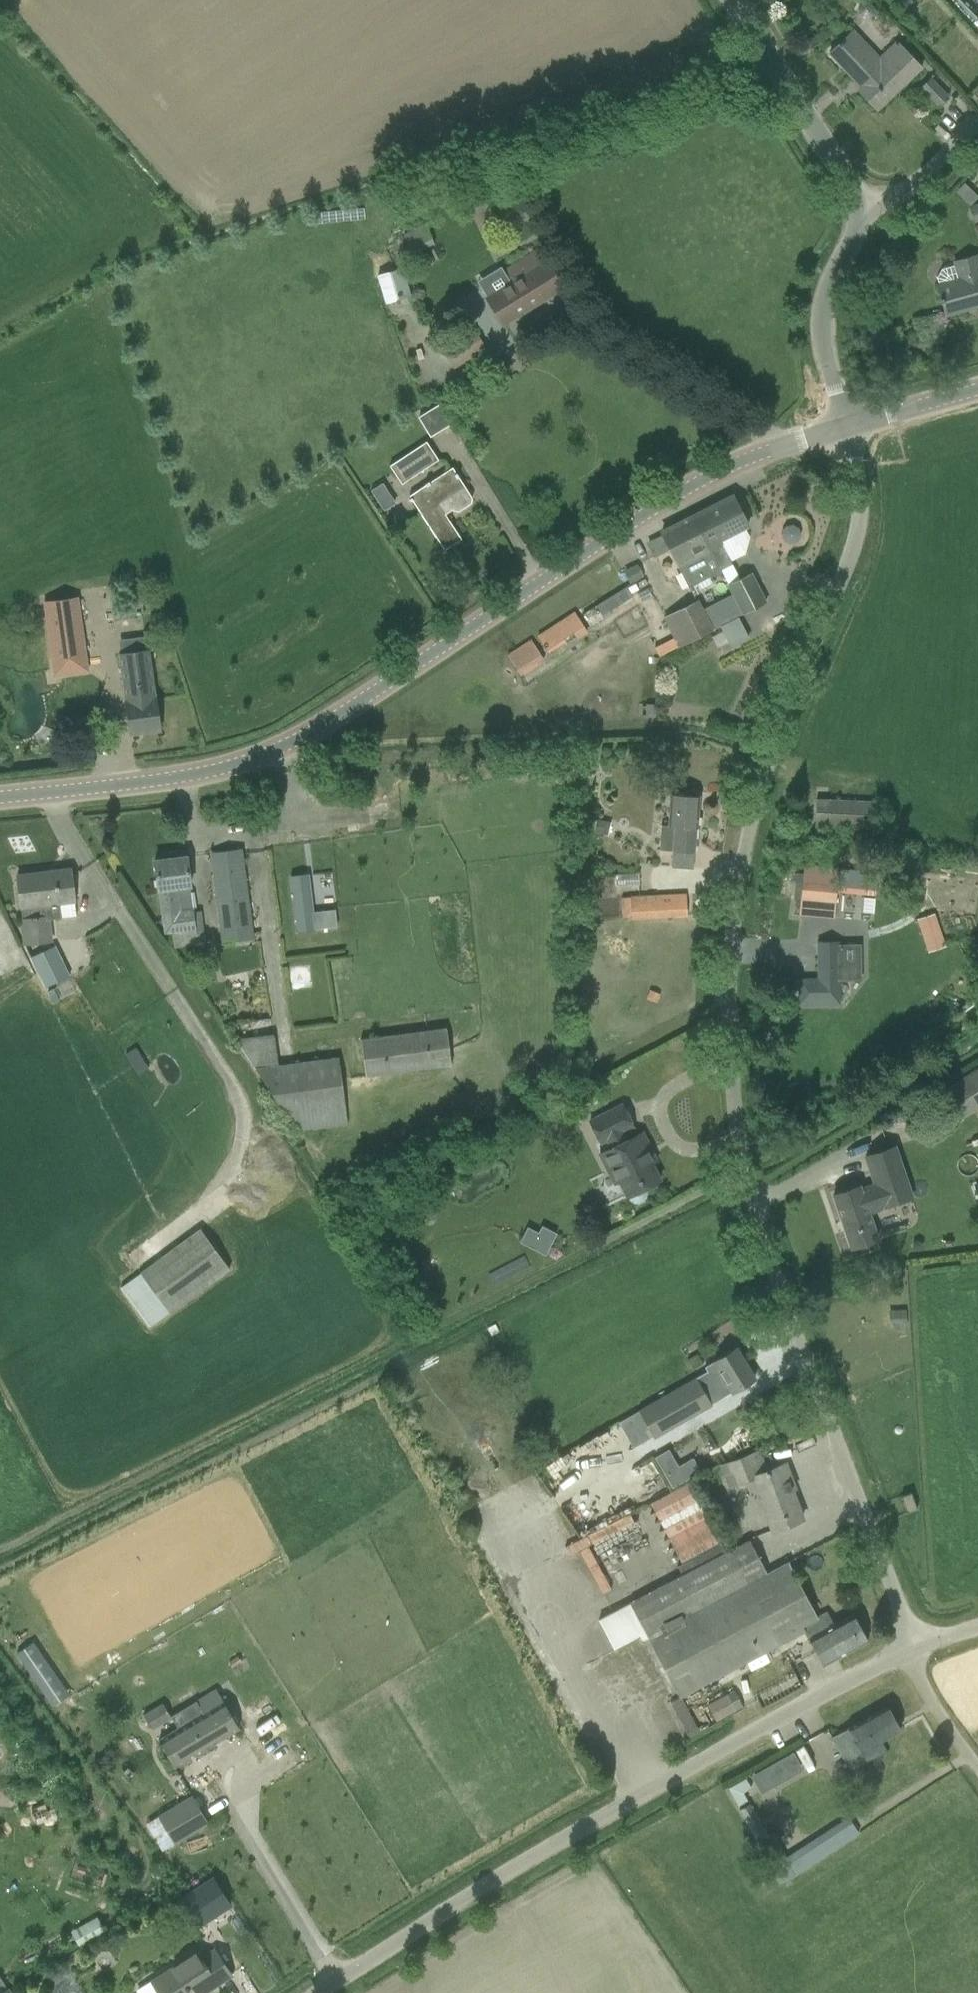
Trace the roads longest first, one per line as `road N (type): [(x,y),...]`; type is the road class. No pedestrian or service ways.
road 1 (unclassified): [(909,1649),(739,1155),(731,1067),(736,892),(751,820),(858,521),(846,425)]
road 2 (tertiary): [(0,795),(249,764),(324,726),(696,484),(846,425)]
road 3 (unclassified): [(340,1992),(595,1821),(909,1649)]
road 4 (unclassified): [(864,209),(732,0)]
road 5 (unclassified): [(846,425),(823,345),(824,298),(864,209)]
road 6 (unclassified): [(864,209),(908,191),(977,122)]
road 7 (unclassified): [(977,1768),(944,1723),(909,1649)]
road 8 (tertiary): [(846,425),(977,388)]

